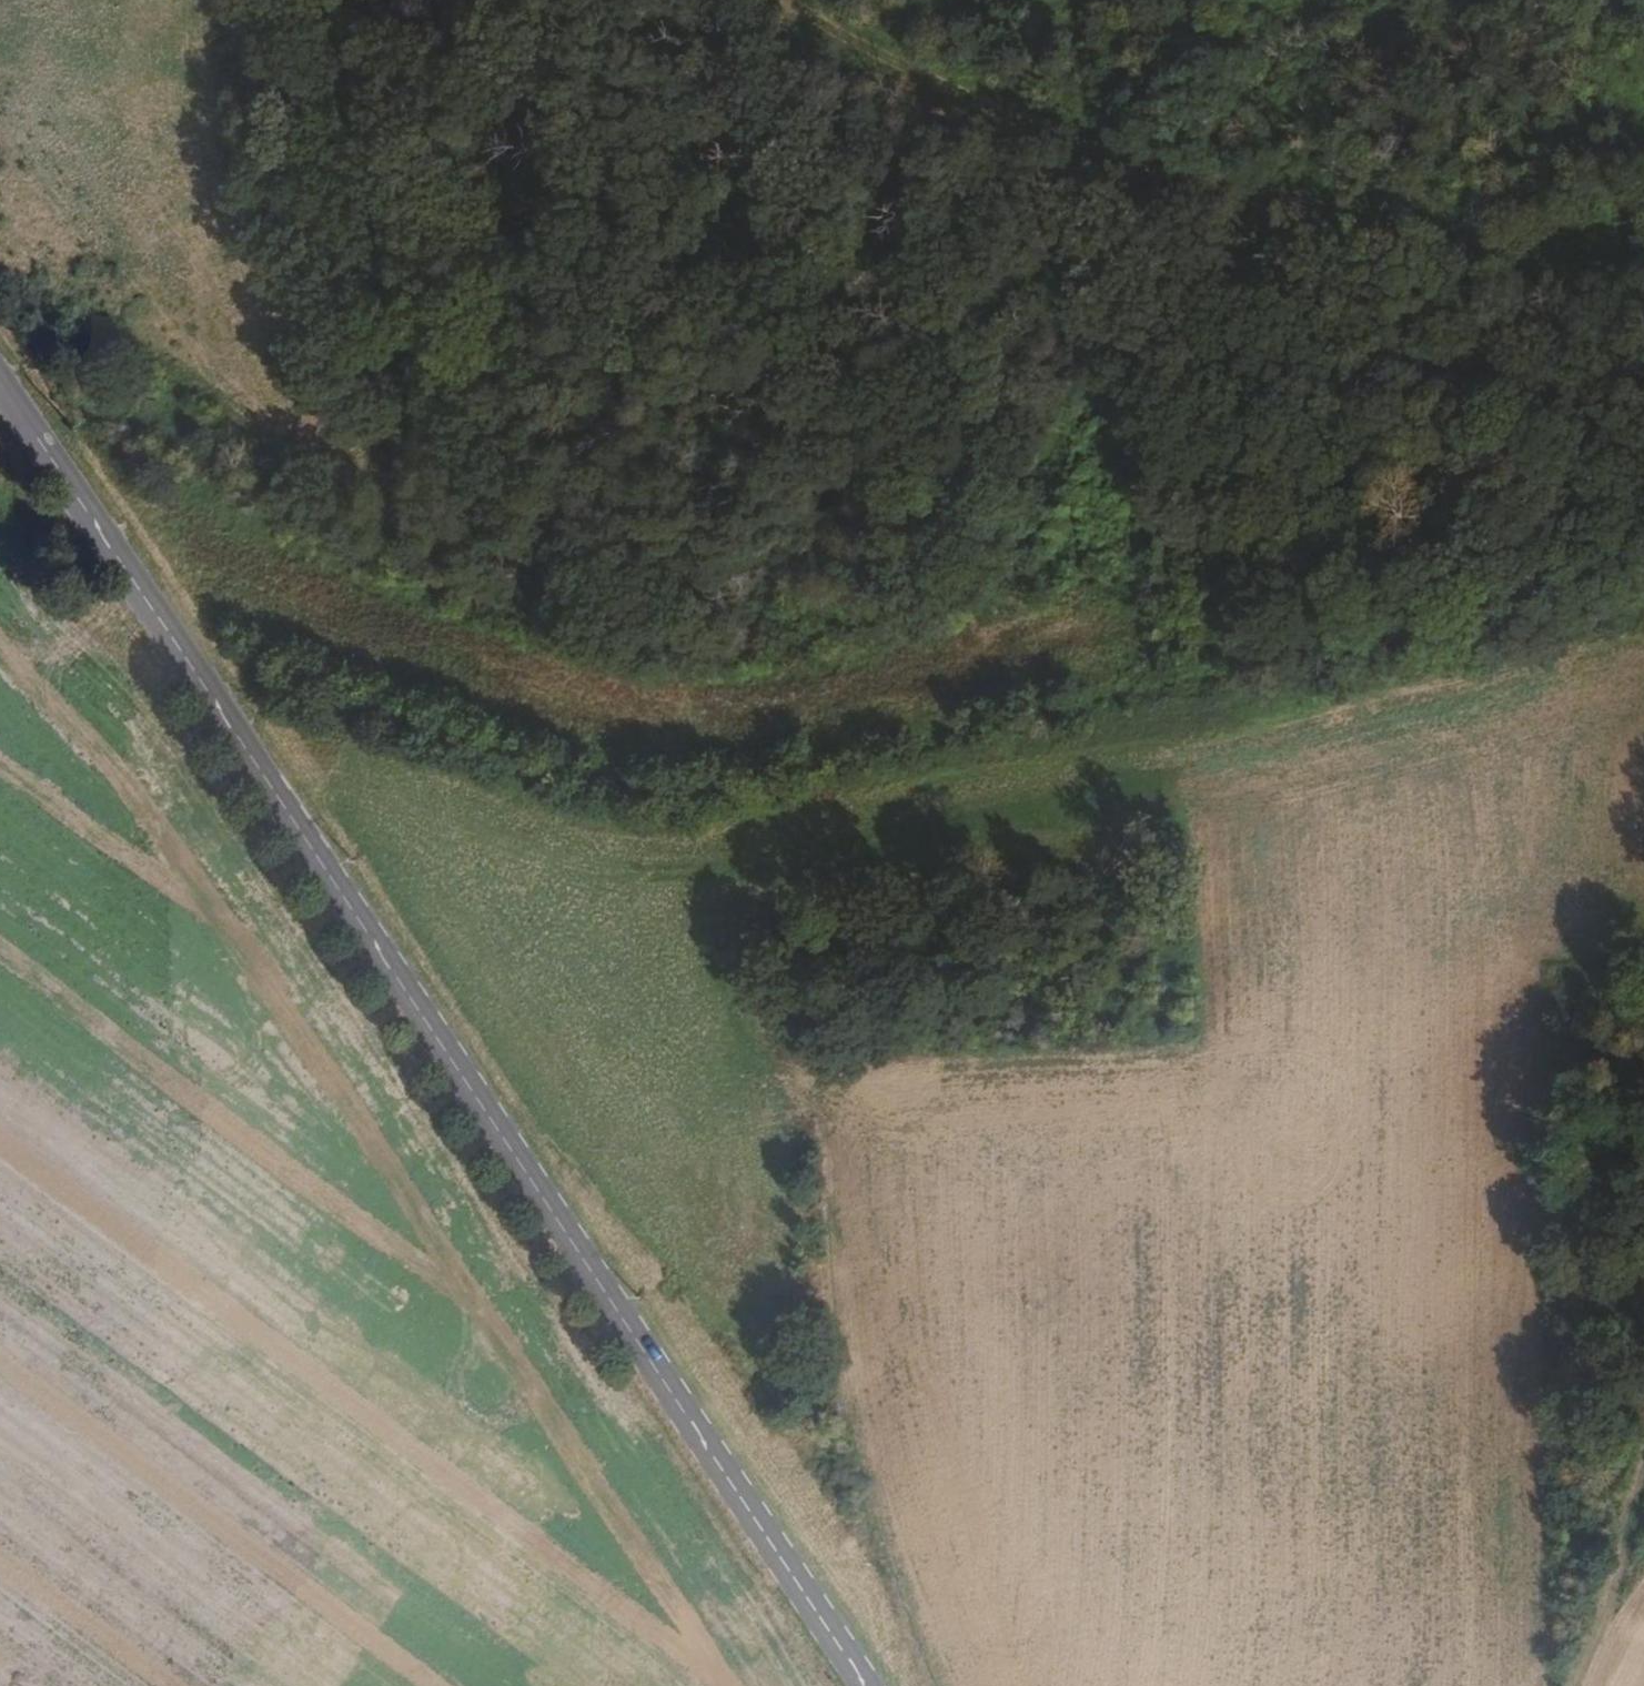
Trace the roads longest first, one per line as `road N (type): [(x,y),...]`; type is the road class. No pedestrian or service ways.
road 1 (secondary): [(0,383),(867,1685)]
road 2 (track): [(787,0),(926,100),(1643,291)]

